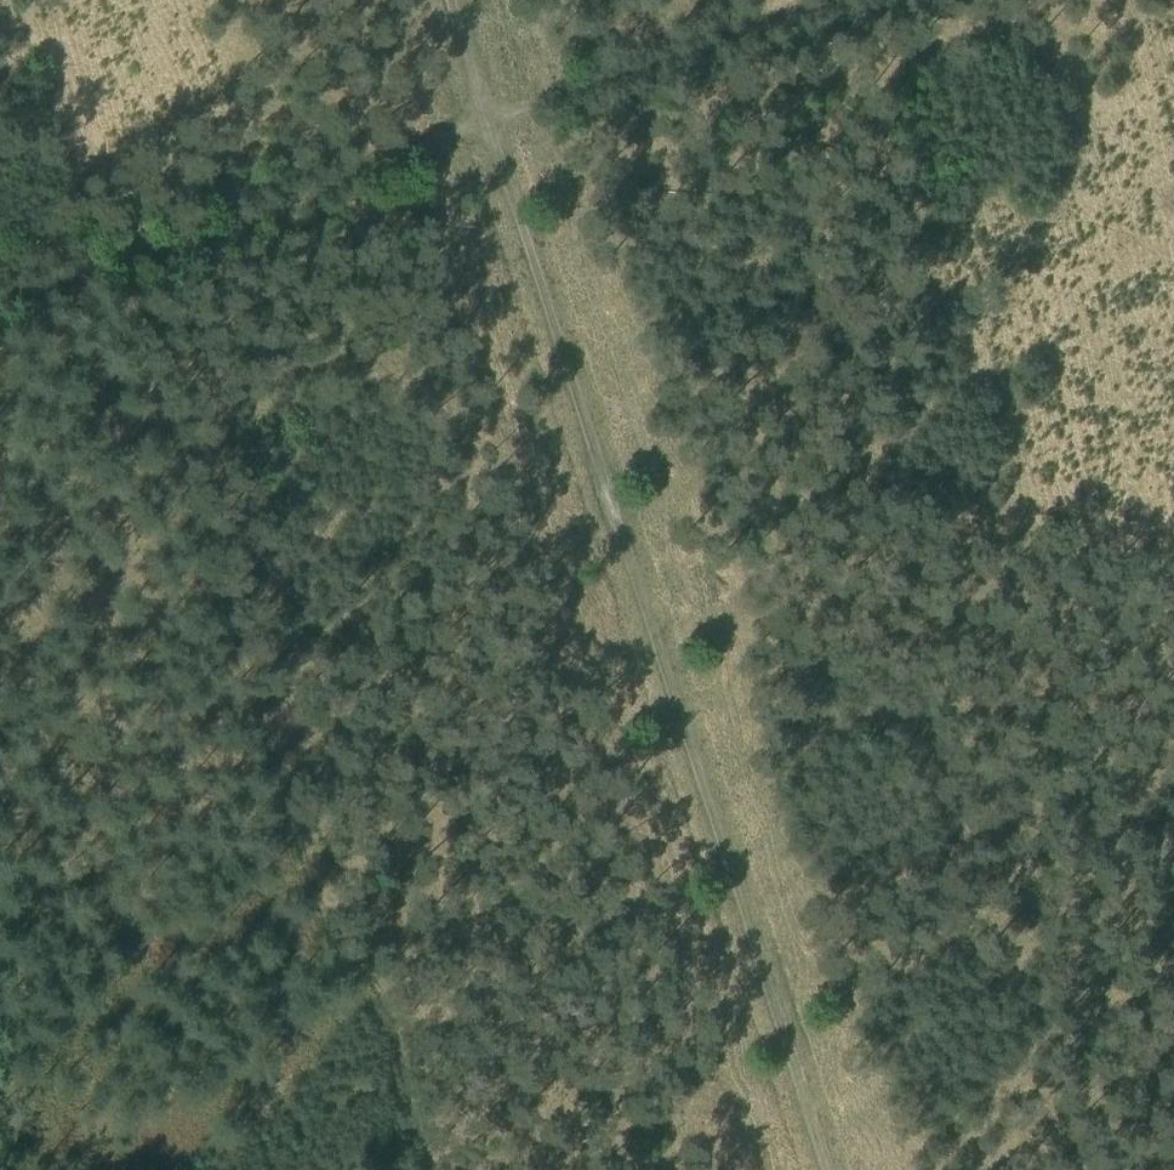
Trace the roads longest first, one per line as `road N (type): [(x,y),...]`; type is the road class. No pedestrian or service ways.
road 1 (track): [(830,1169),(490,124)]
road 2 (track): [(436,1169),(395,1037),(303,846),(114,268),(0,307)]
road 3 (track): [(855,0),(490,124),(450,0)]
road 4 (track): [(114,268),(490,124)]

